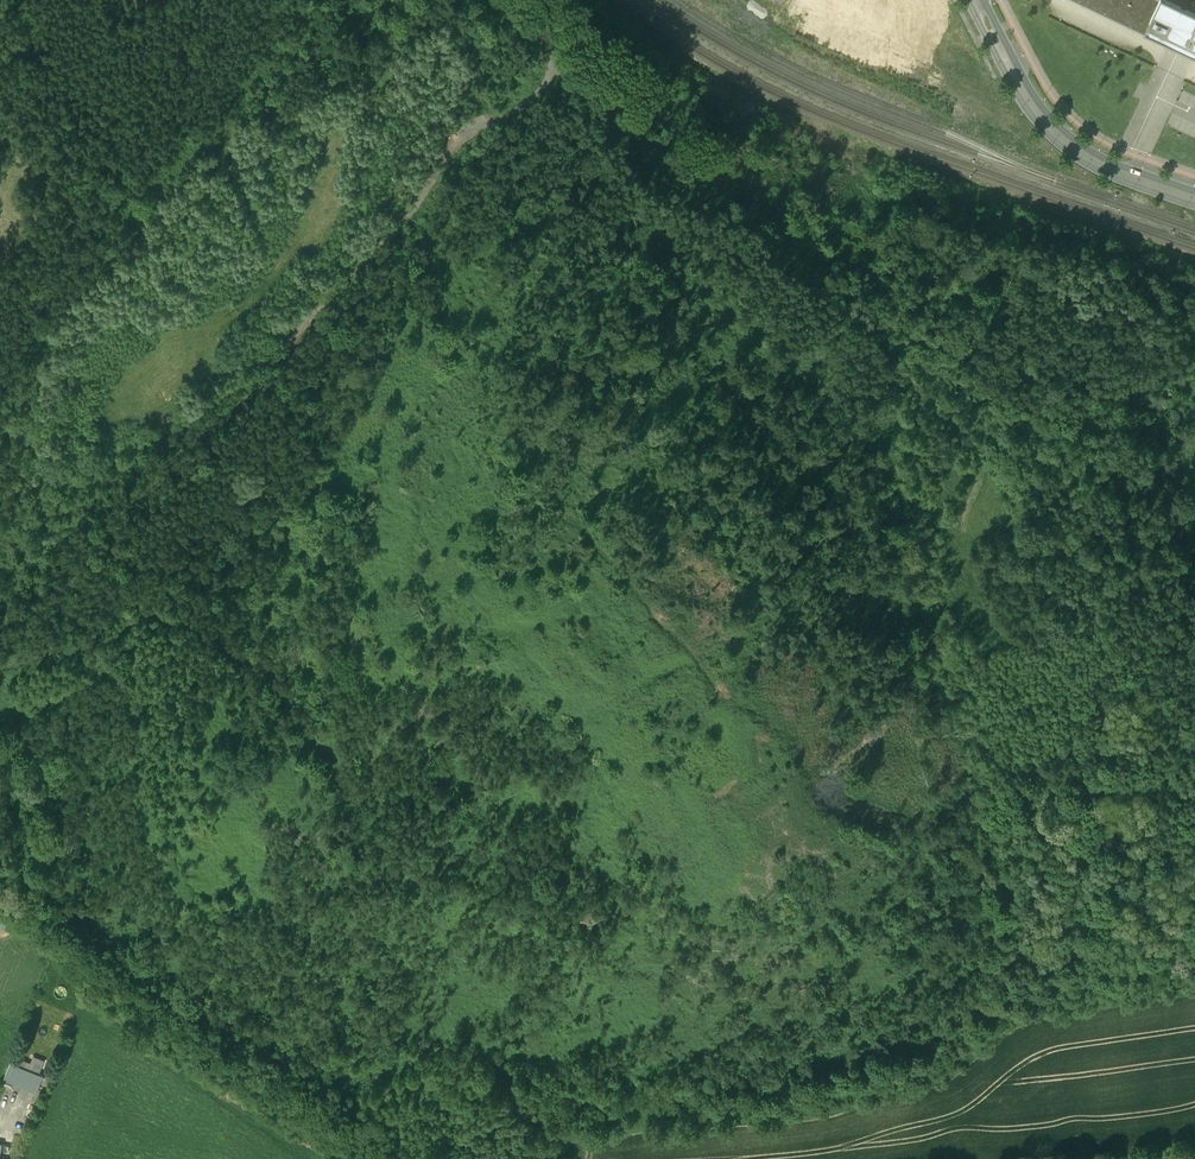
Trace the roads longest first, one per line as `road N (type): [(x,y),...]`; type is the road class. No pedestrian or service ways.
road 1 (tertiary): [(975,0),(1008,66),(1057,136),(1086,158),(1194,199)]

